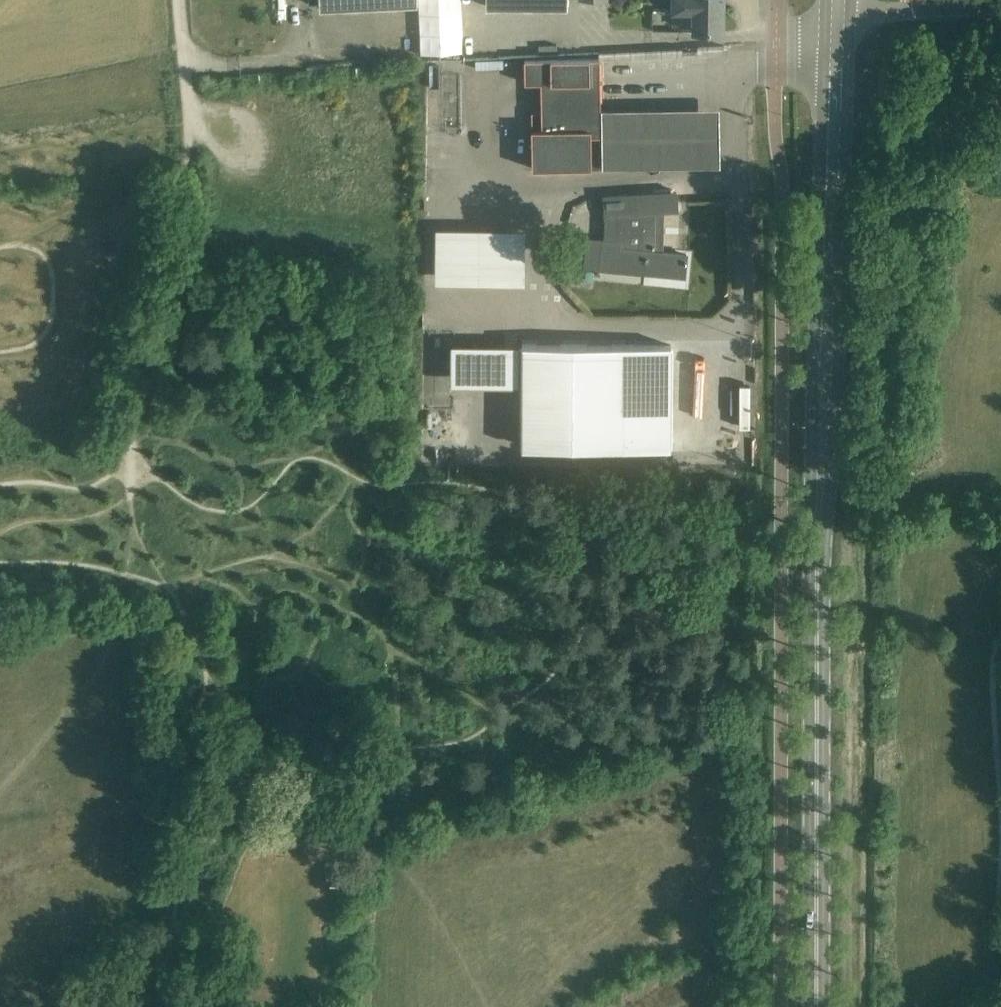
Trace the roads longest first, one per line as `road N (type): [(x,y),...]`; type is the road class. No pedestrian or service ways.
road 1 (secondary): [(818,1006),(818,512)]
road 2 (secondary): [(823,355),(835,58)]
road 3 (track): [(181,0),(198,236)]
road 4 (unclassified): [(837,11),(1000,6)]
road 5 (secondary): [(818,512),(832,465),(837,390),(823,355)]
road 6 (secondary): [(823,355),(812,390),(818,512)]

